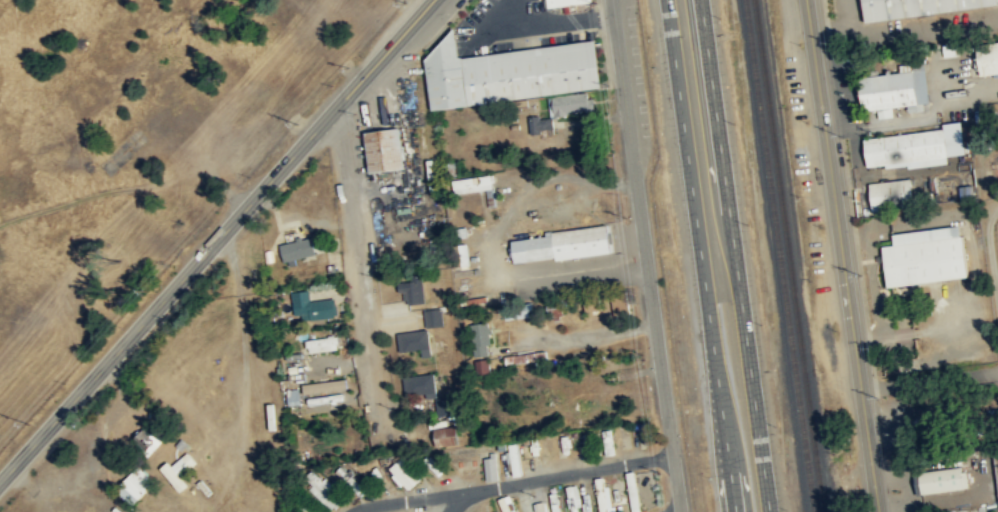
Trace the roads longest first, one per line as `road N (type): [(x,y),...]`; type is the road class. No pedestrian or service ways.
road 1 (secondary): [(0,482),(432,0)]
road 2 (tertiary): [(805,0),(877,511)]
road 3 (primary): [(667,0),(737,511)]
road 4 (primary): [(772,511),(703,0)]
road 5 (tertiary): [(612,0),(681,511)]
road 6 (residential): [(336,107),(384,433)]

